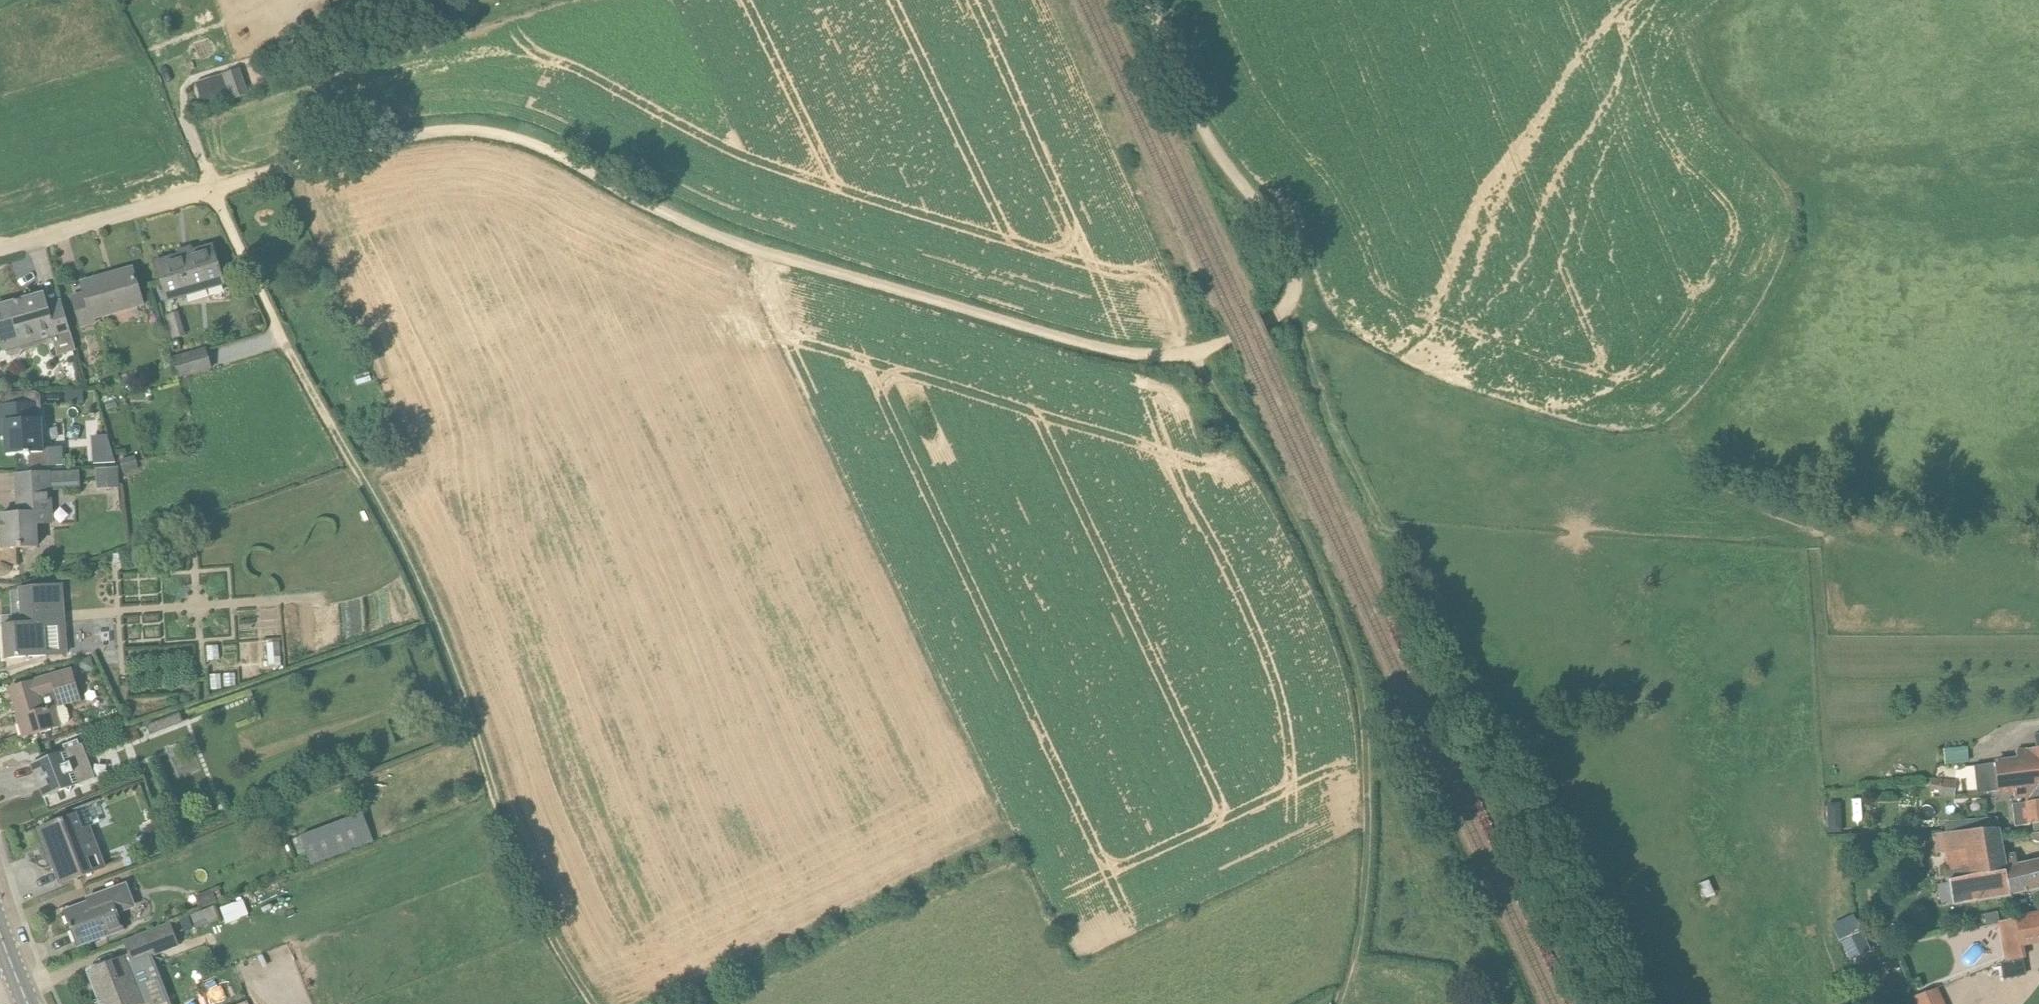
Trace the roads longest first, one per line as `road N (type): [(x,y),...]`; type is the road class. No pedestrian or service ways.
road 1 (unclassified): [(1148,0),(1200,123),(1281,231),(1296,273),(1292,297),(1274,316),(1195,352),(1104,348),(765,253),(653,208),(564,157),(469,131),(373,143),(0,249)]
road 2 (track): [(593,1003),(523,877),(421,592),(286,345),(212,189)]
road 3 (track): [(1195,352),(1293,520),(1360,694),(1365,876),(1338,1003)]
road 4 (track): [(1287,304),(1328,418),(1385,533),(1417,537)]

